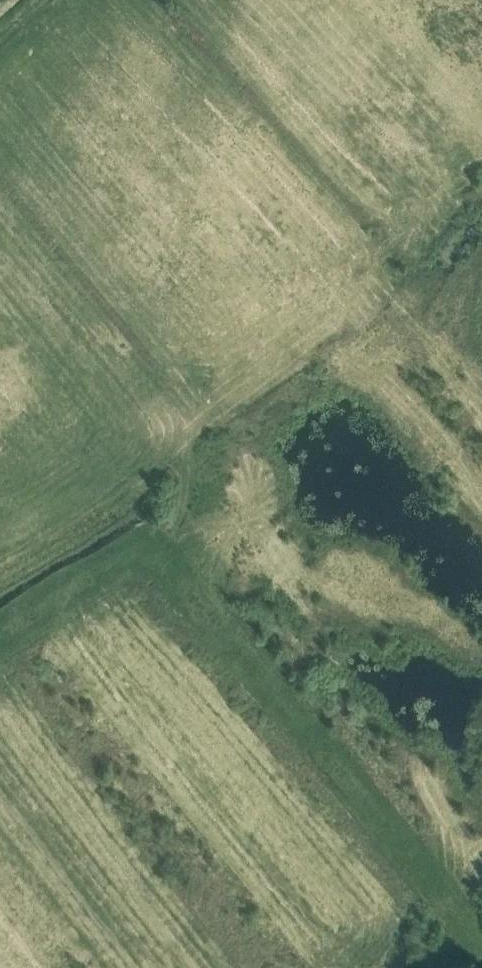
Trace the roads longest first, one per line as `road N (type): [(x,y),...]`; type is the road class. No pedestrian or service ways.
road 1 (track): [(481,943),(471,940),(158,552),(140,546),(0,637)]

